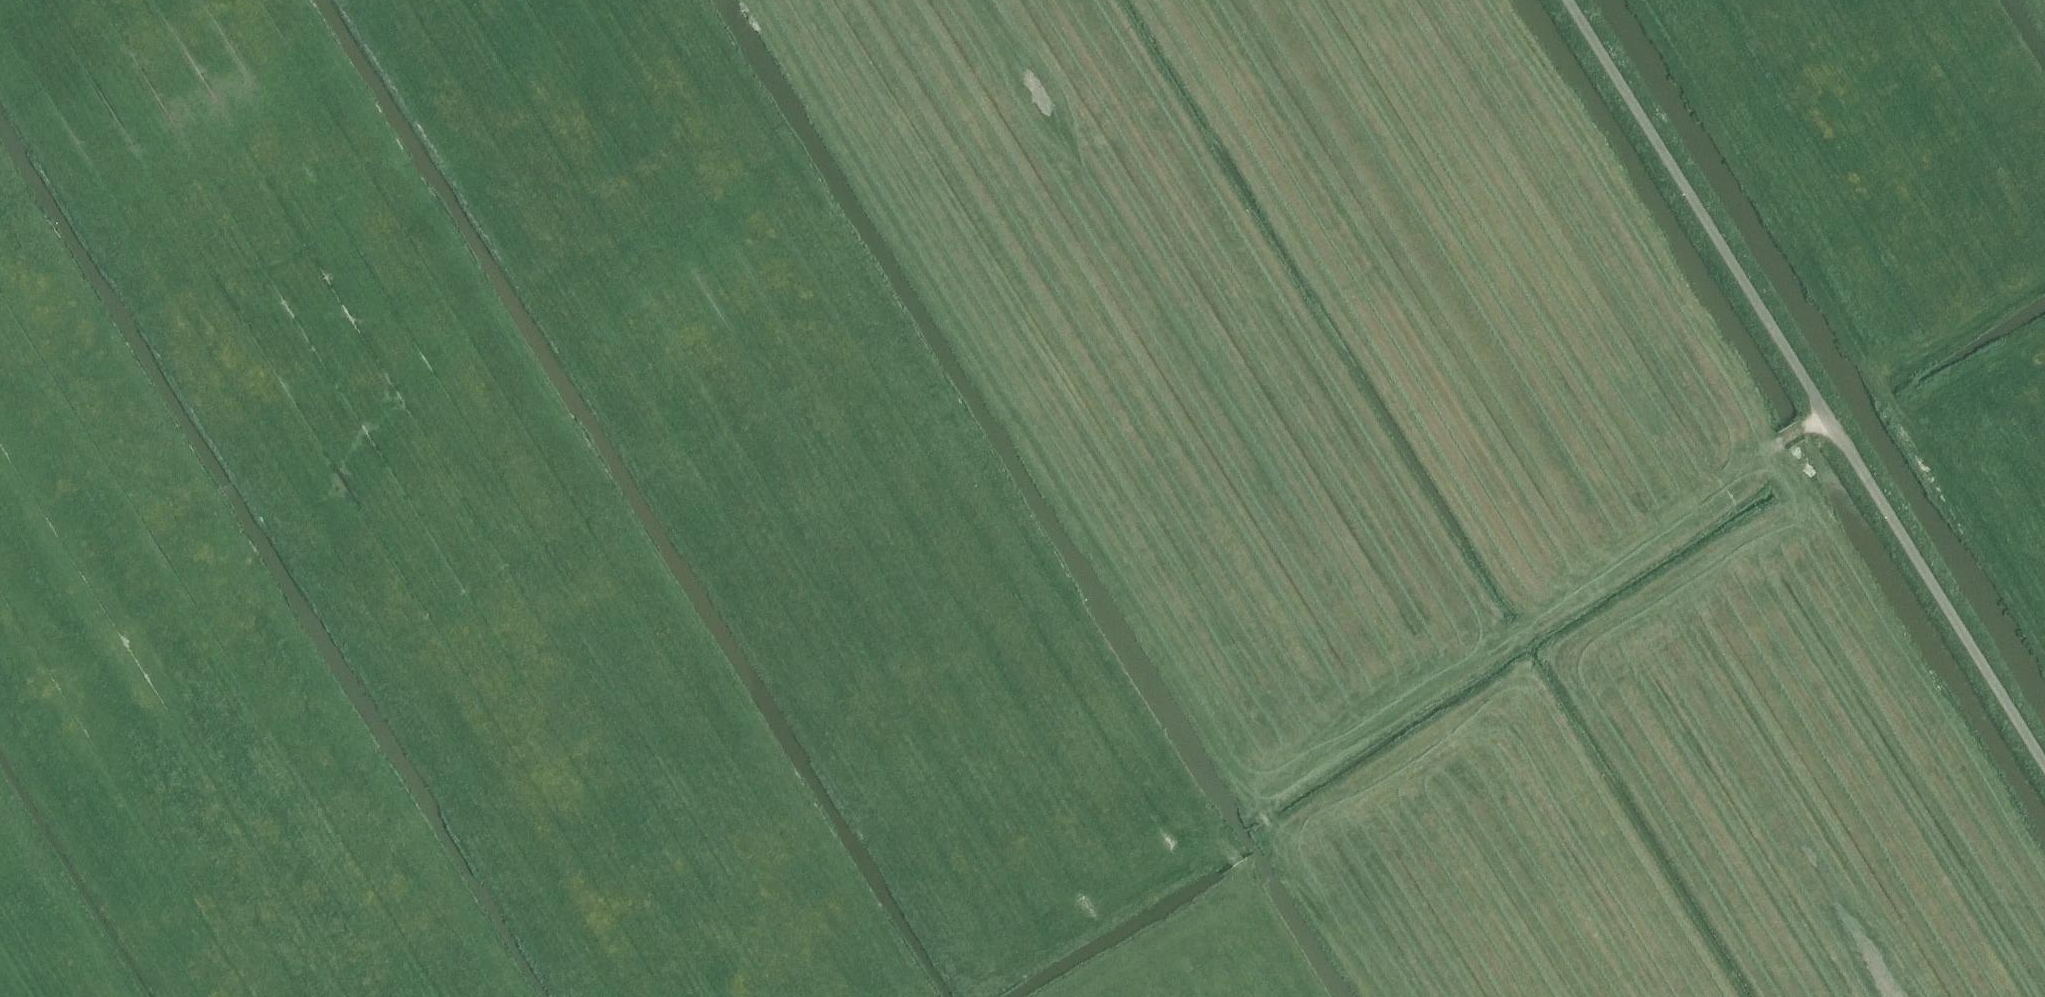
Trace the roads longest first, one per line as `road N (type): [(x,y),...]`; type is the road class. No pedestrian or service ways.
road 1 (unclassified): [(2044,765),(1568,0)]

